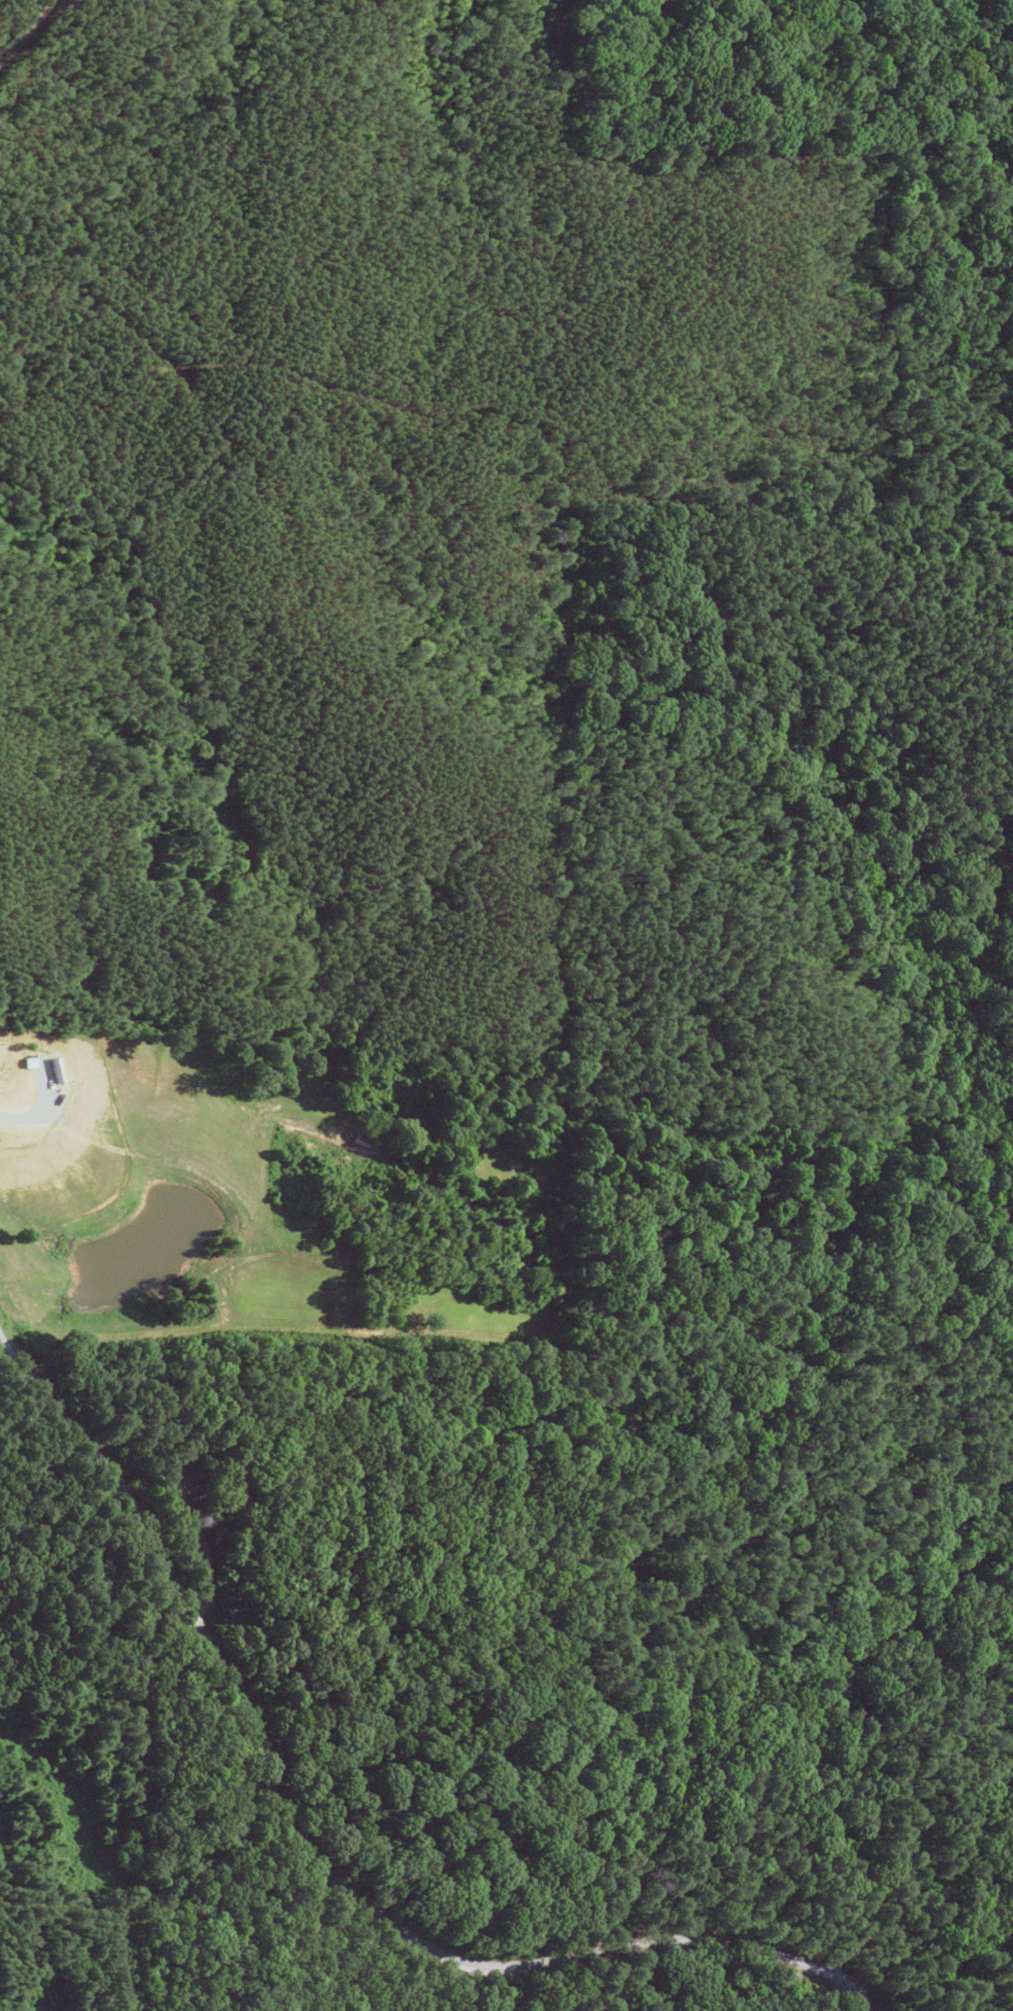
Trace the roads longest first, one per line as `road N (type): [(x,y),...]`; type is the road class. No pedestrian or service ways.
road 1 (residential): [(868,2010),(843,1974),(701,1937),(669,1934),(505,1968),(460,1965),(398,1929),(316,1857),(291,1818),(45,1277),(9,1184),(0,1106)]

